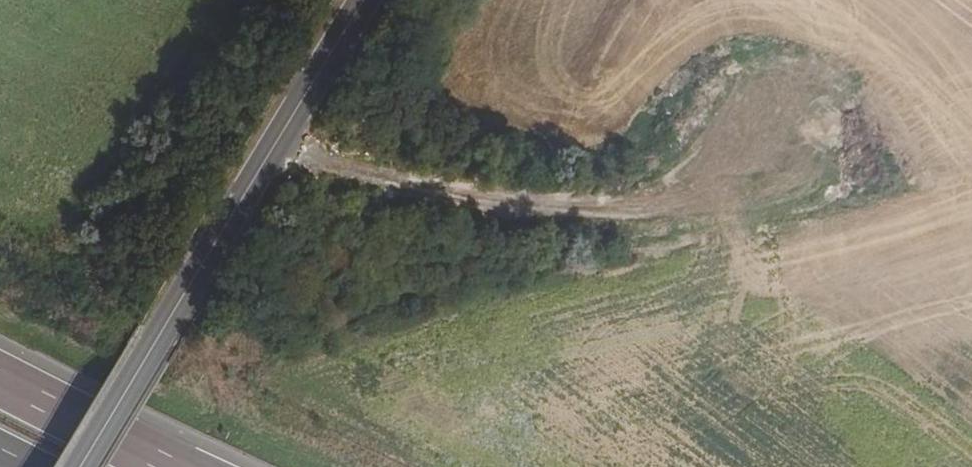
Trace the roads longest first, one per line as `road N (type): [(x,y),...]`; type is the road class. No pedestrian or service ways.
road 1 (unclassified): [(368,0),(77,466)]
road 2 (motorway): [(177,466),(0,379)]

